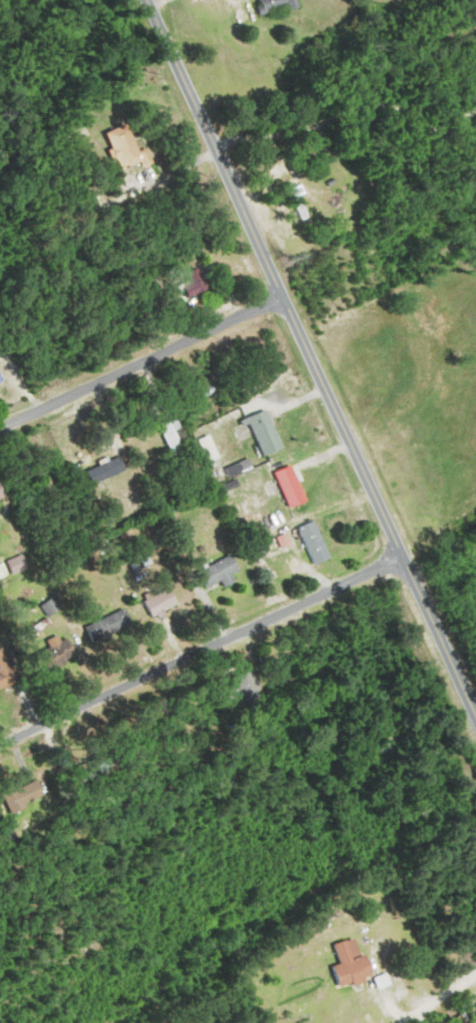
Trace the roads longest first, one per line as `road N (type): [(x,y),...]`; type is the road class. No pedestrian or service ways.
road 1 (residential): [(475,718),(146,0)]
road 2 (residential): [(401,555),(0,745)]
road 3 (residential): [(283,296),(0,427)]
road 4 (residential): [(436,126),(370,102),(310,125),(214,145)]

